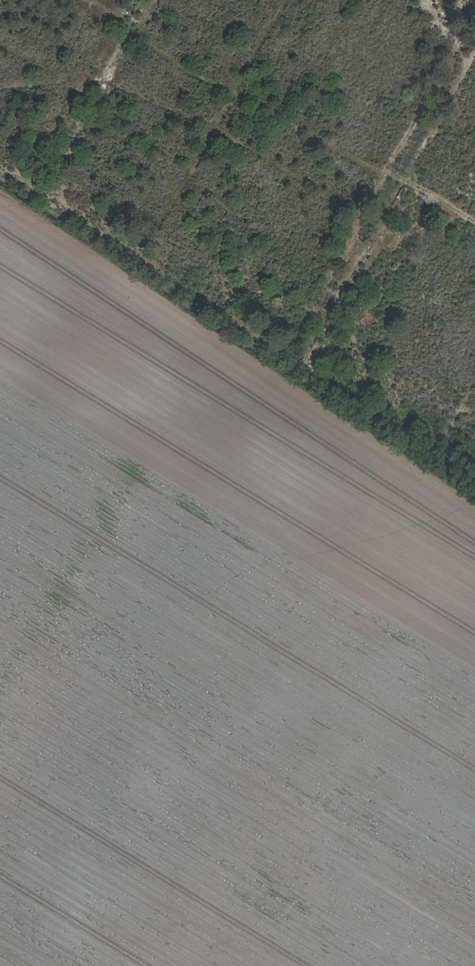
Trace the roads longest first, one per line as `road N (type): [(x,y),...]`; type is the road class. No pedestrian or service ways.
road 1 (track): [(0,200),(474,511)]

